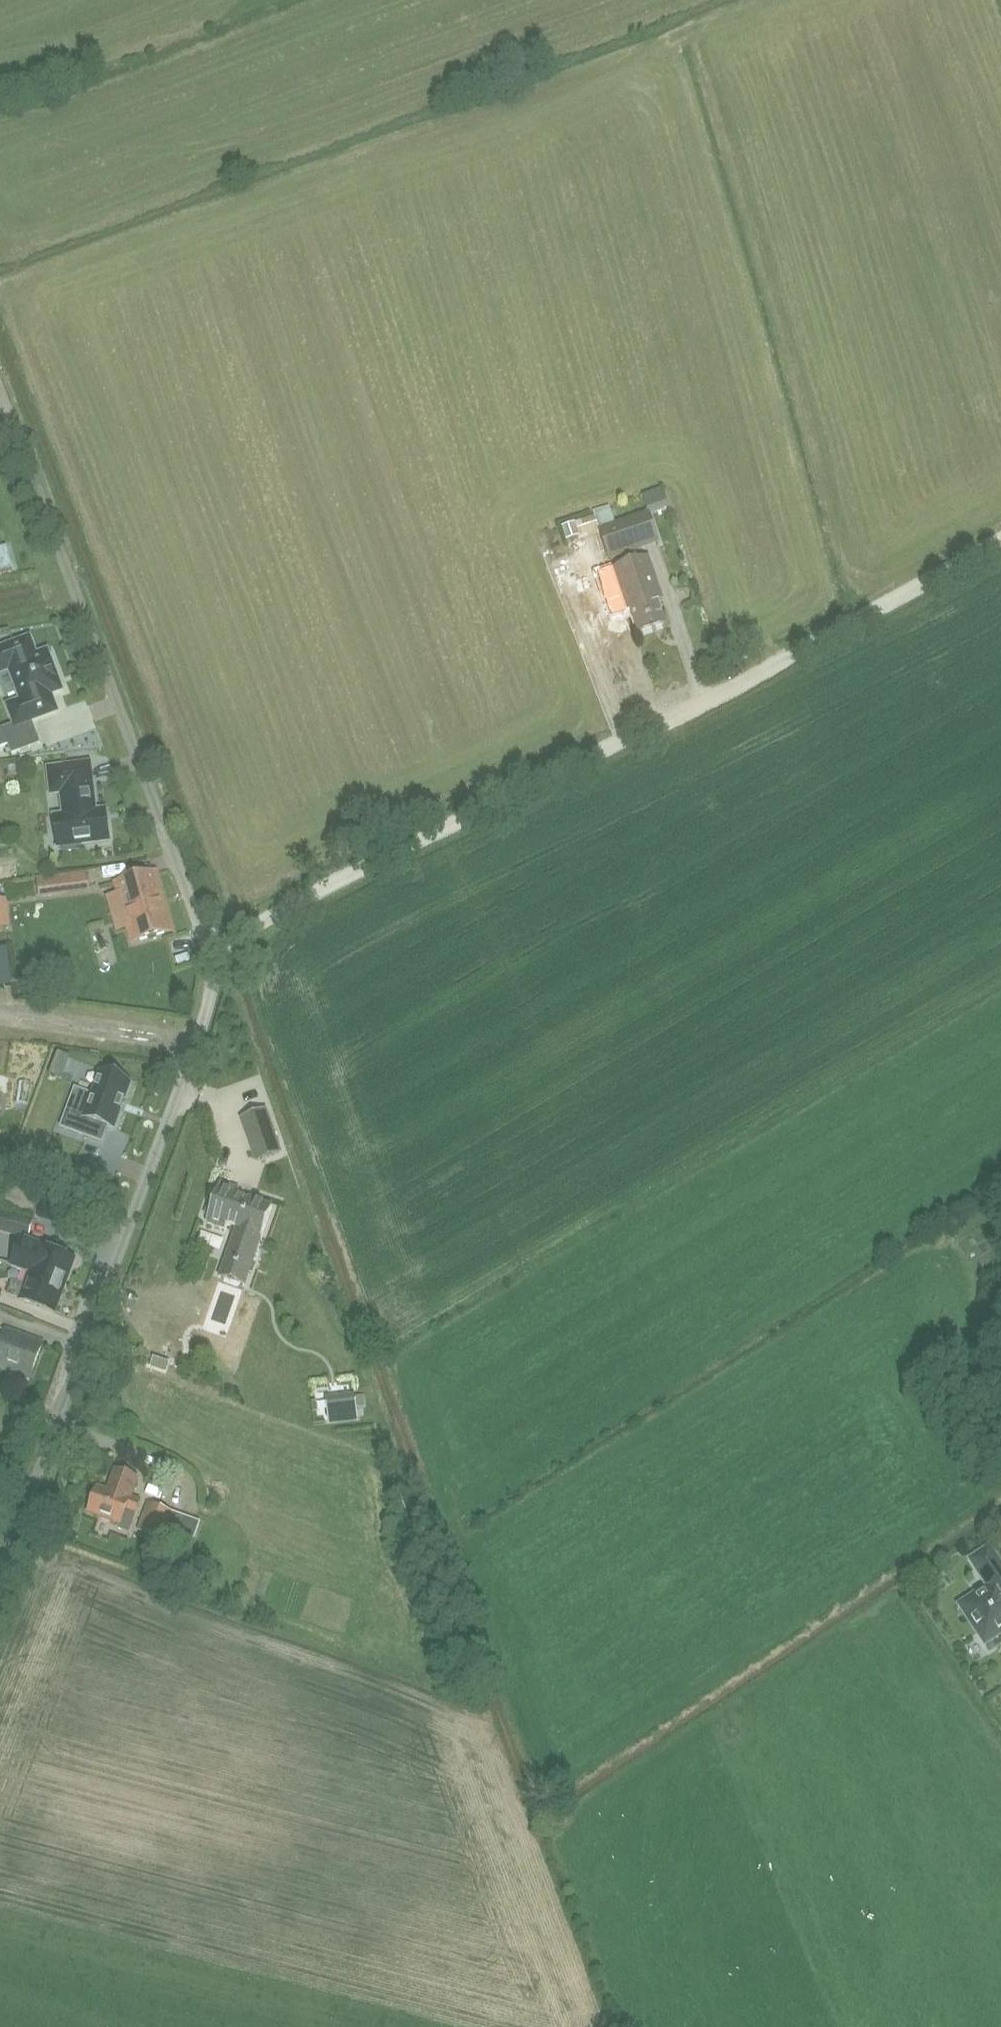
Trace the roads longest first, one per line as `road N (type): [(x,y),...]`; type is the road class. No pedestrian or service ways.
road 1 (track): [(208,945),(642,732),(1000,538)]
road 2 (unclassified): [(194,1045),(217,980),(208,945),(0,386)]
road 3 (unclassified): [(0,1581),(194,1045)]
road 4 (residential): [(0,1016),(194,1045)]

